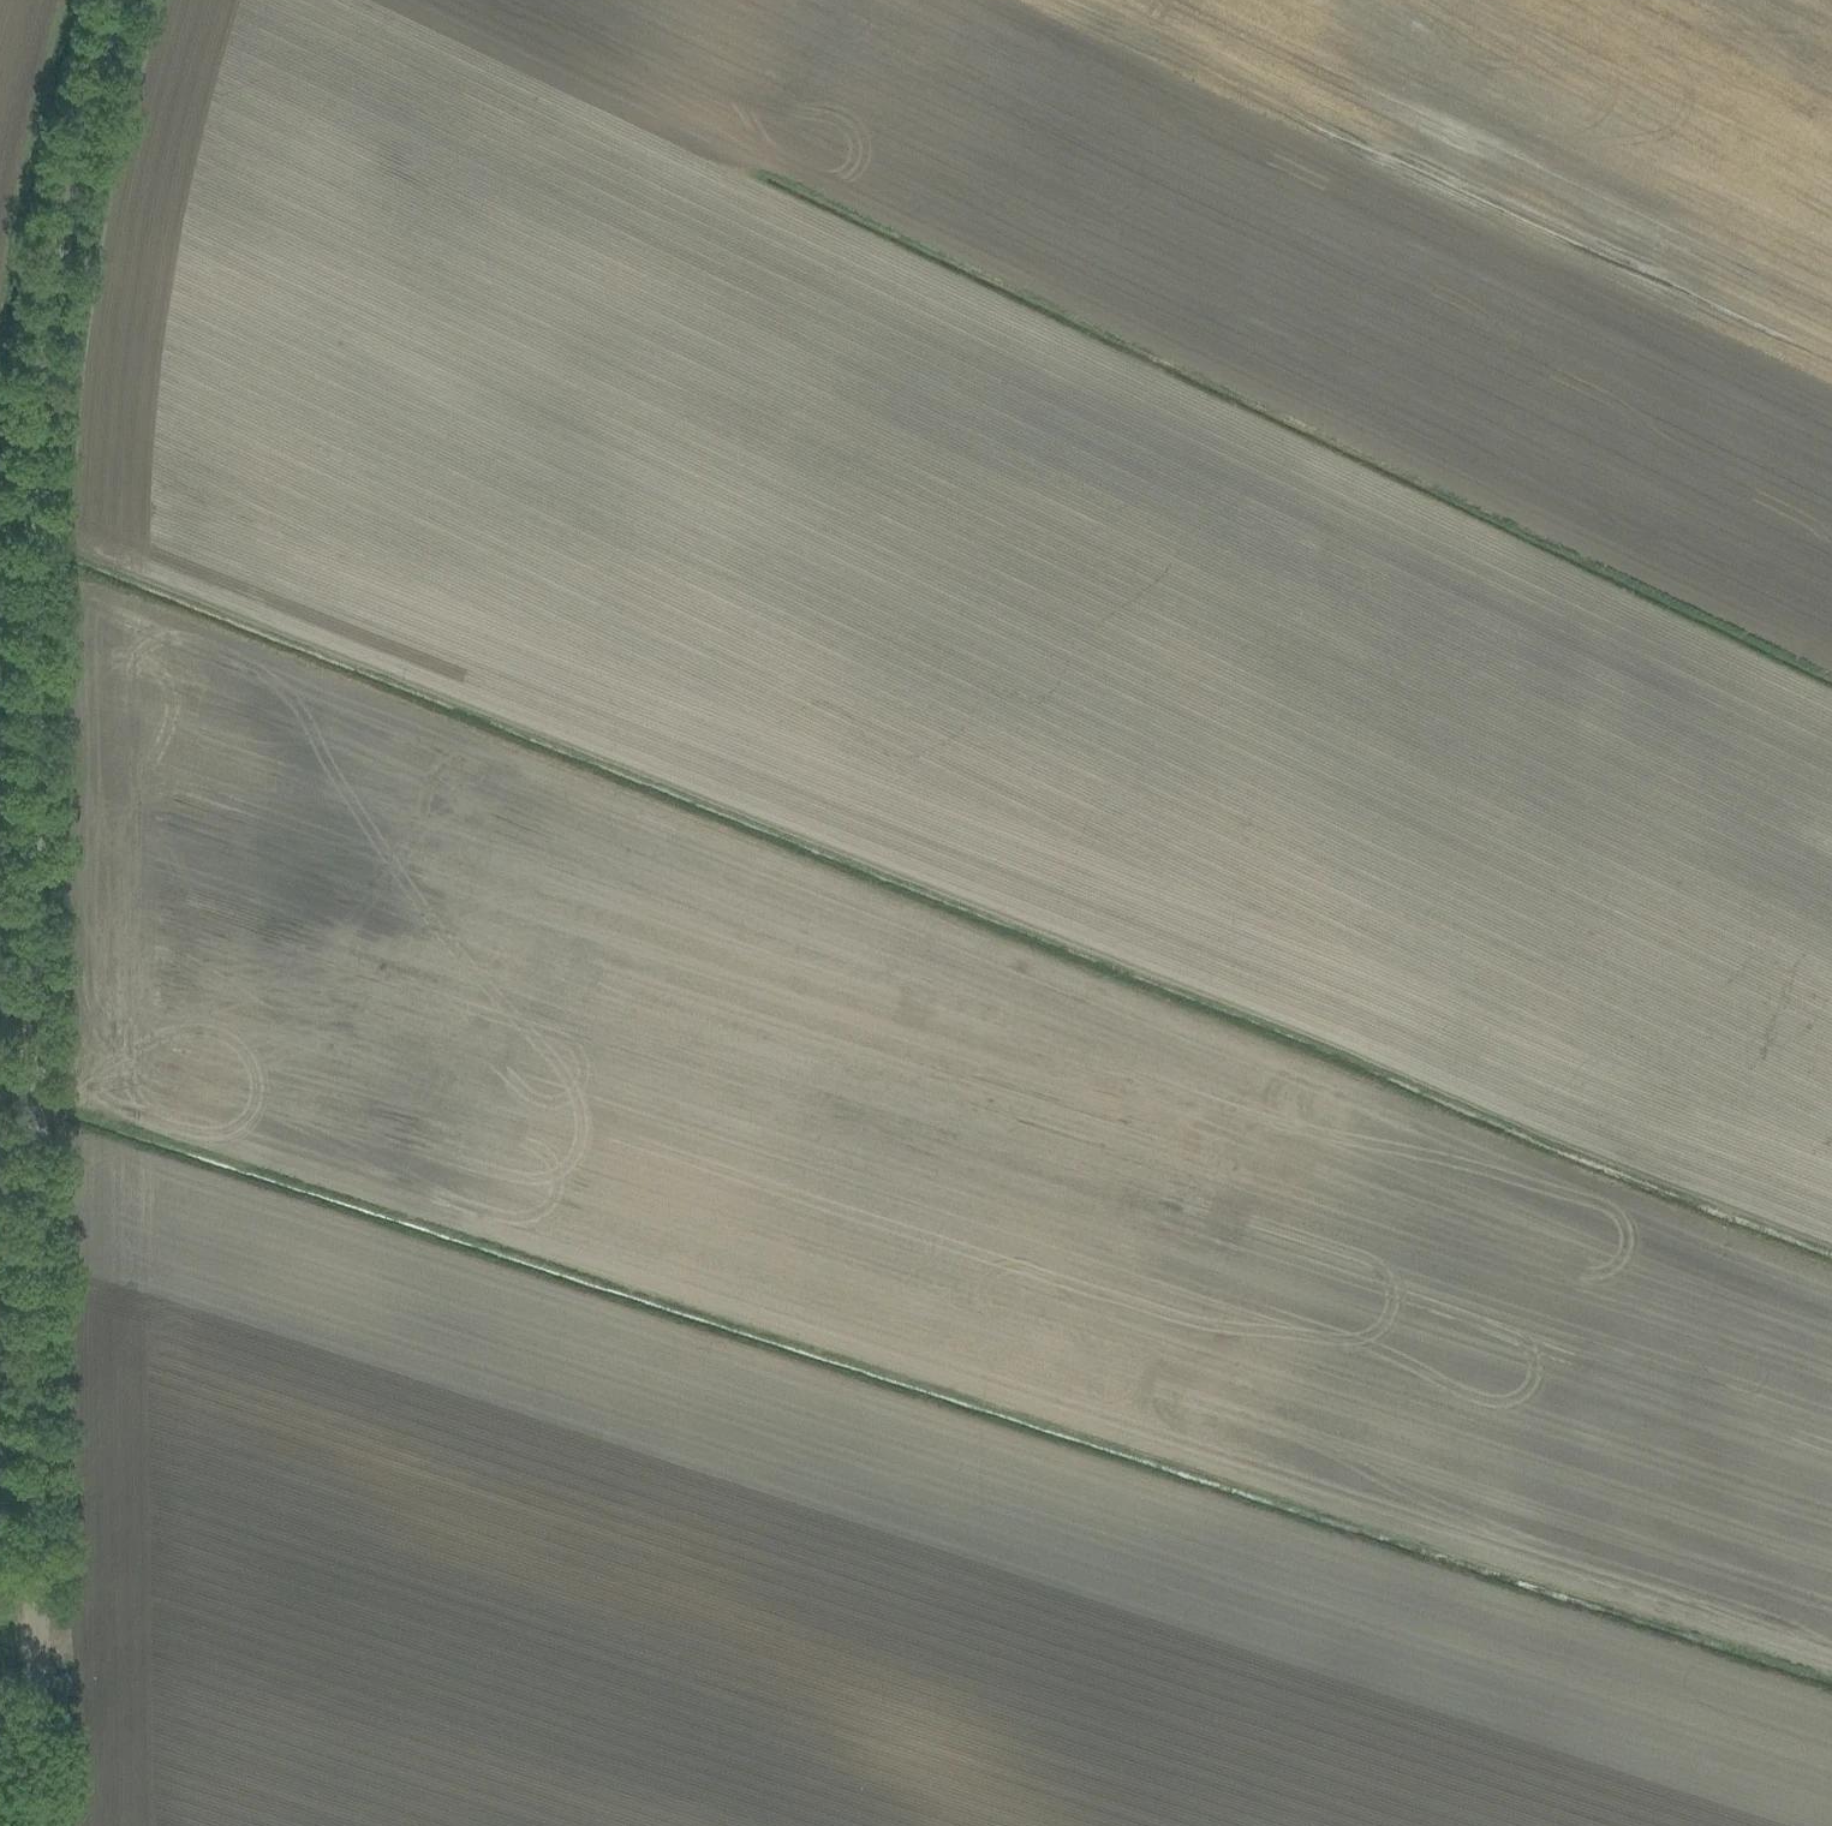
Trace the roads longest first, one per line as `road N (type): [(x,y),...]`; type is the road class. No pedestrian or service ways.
road 1 (unclassified): [(40,1825),(39,398),(50,305),(122,0)]

